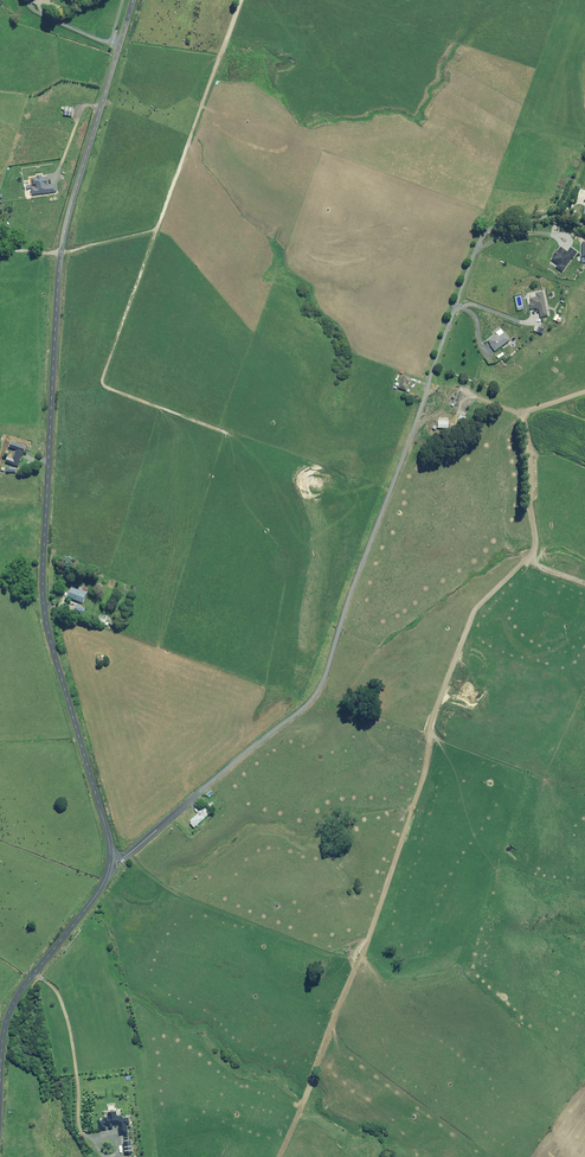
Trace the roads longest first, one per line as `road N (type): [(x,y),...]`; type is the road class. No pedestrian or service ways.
road 1 (unclassified): [(111,861),(49,635),(43,583),(63,237),(134,0)]
road 2 (unclassified): [(111,861),(127,857),(321,686),(421,408)]
road 3 (unclassified): [(0,1066),(17,997),(98,895),(111,861)]
road 4 (residential): [(421,408),(481,242)]

